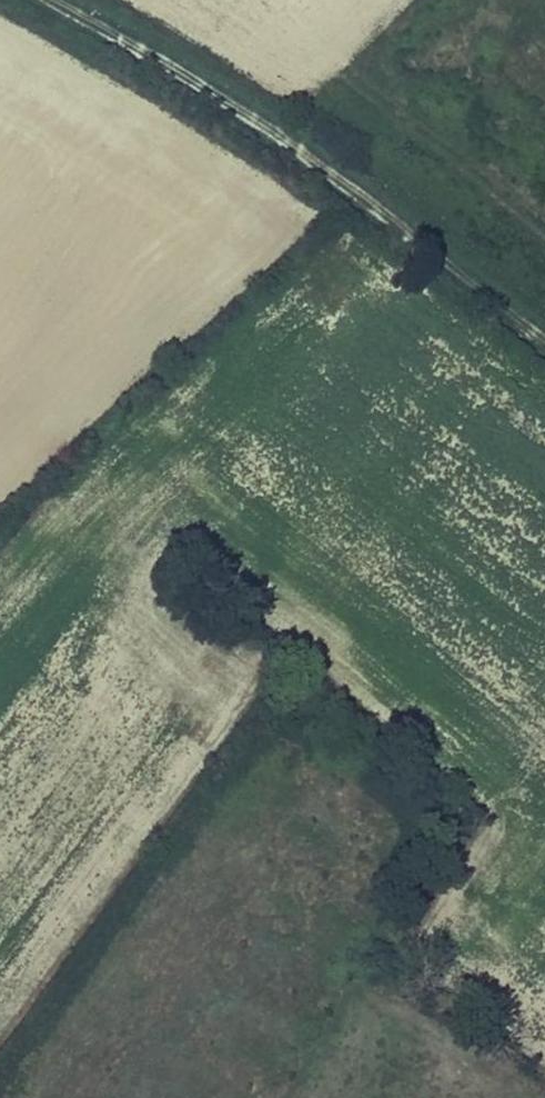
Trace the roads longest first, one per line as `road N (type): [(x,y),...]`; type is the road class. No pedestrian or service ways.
road 1 (track): [(56,0),(273,136),(544,344)]

